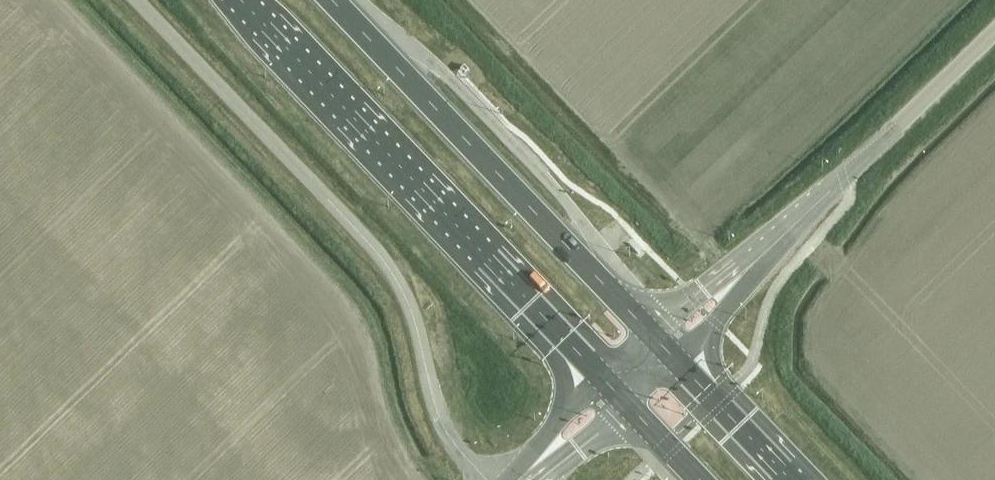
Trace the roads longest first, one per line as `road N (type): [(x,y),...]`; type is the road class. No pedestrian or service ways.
road 1 (unclassified): [(482,479),(436,408),(411,309),(386,266),(136,0)]
road 2 (trunk): [(239,0),(597,382)]
road 3 (trunk): [(649,329),(333,0)]
road 4 (tertiary): [(770,243),(994,30)]
road 5 (trunk): [(793,479),(677,359)]
road 6 (tertiary): [(677,359),(770,243)]
road 7 (tertiary): [(770,243),(649,329)]
road 8 (unclassified): [(597,382),(512,479)]

